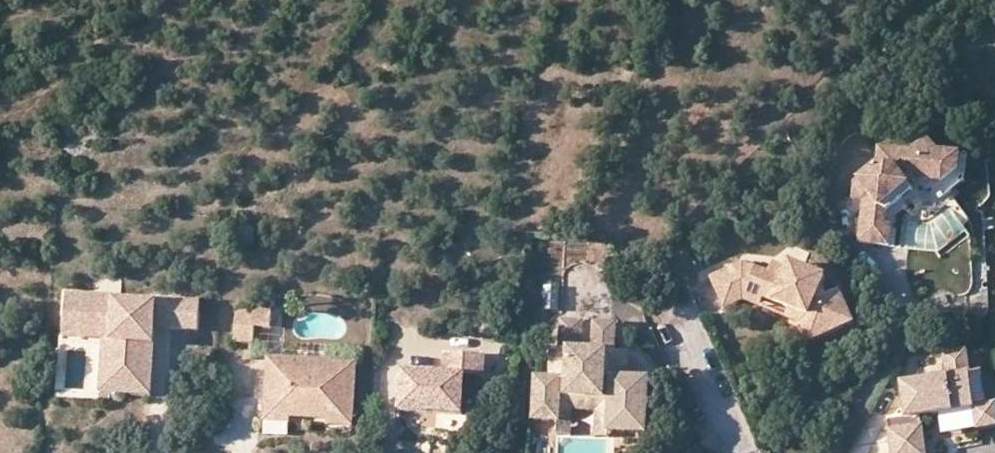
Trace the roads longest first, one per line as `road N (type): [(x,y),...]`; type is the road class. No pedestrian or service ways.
road 1 (residential): [(674,310),(740,452)]

